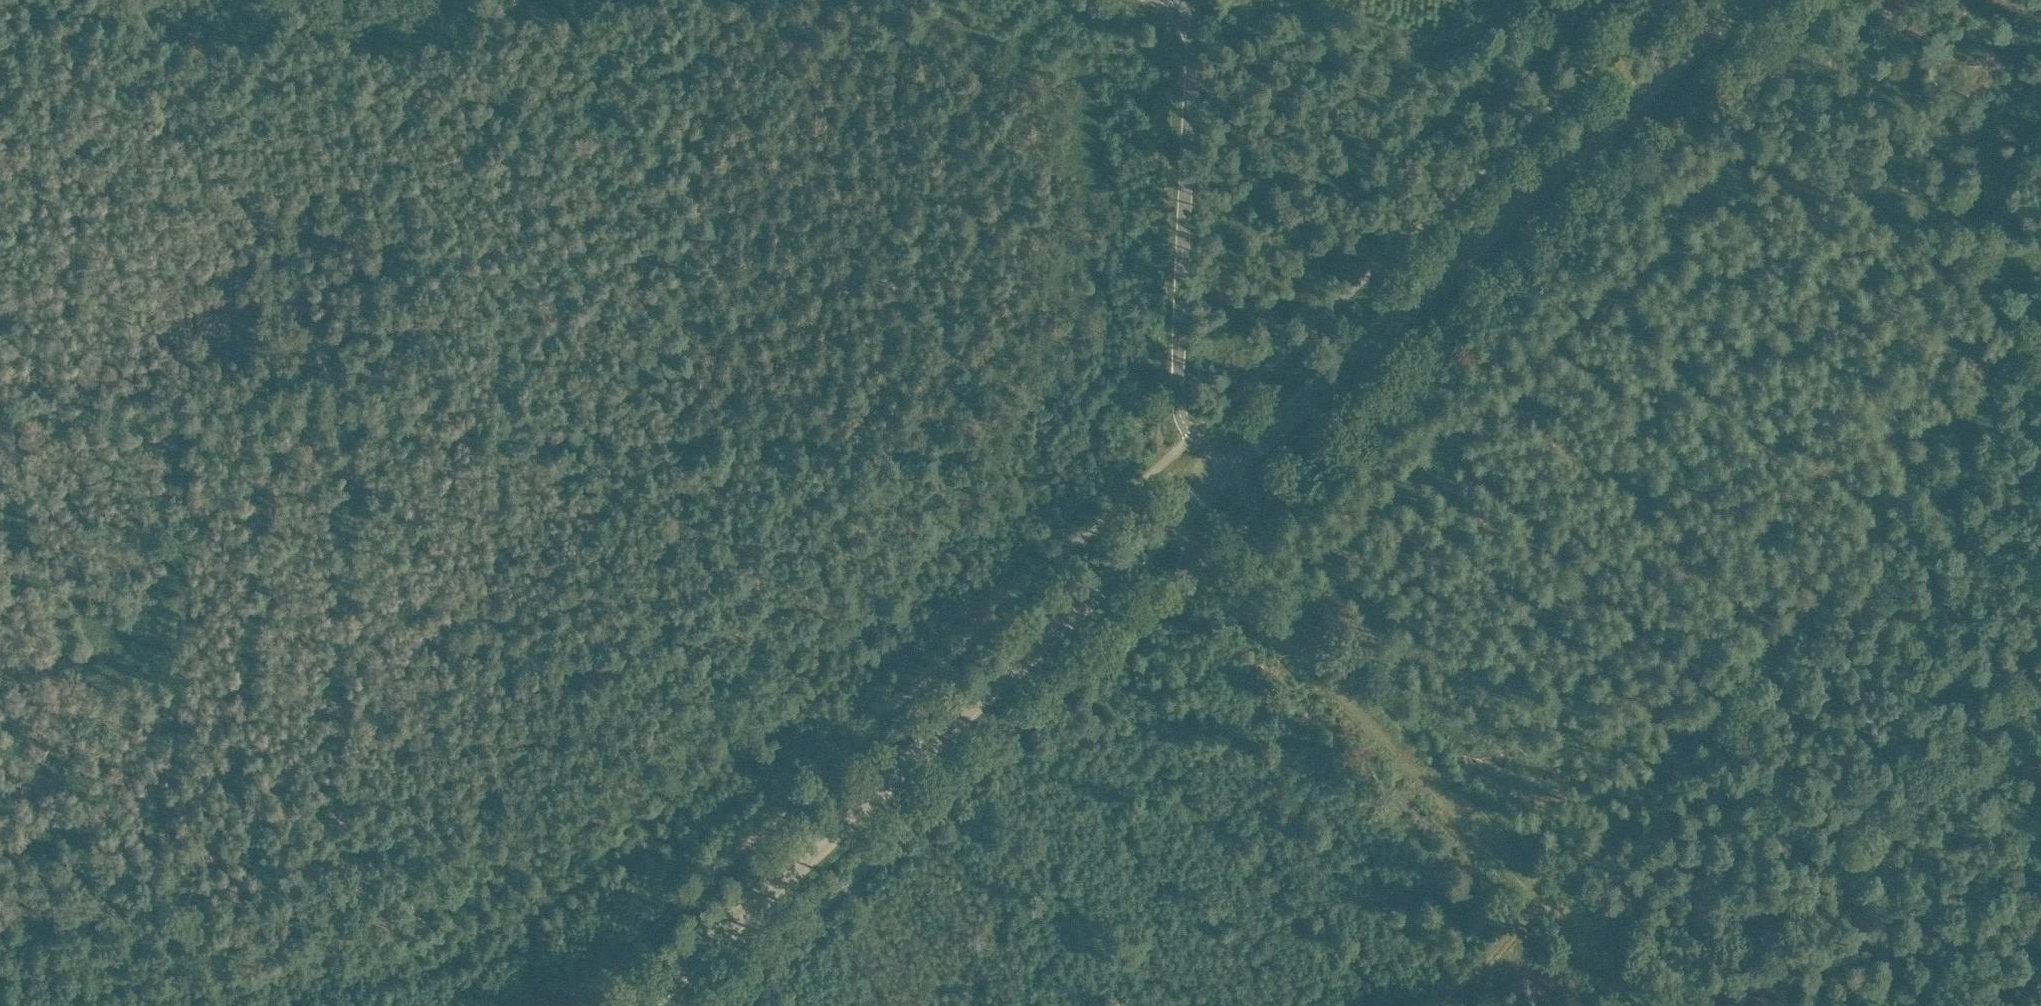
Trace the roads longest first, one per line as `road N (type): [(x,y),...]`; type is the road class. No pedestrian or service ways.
road 1 (secondary): [(642,1005),(1741,0)]
road 2 (track): [(1175,518),(1651,1005)]

